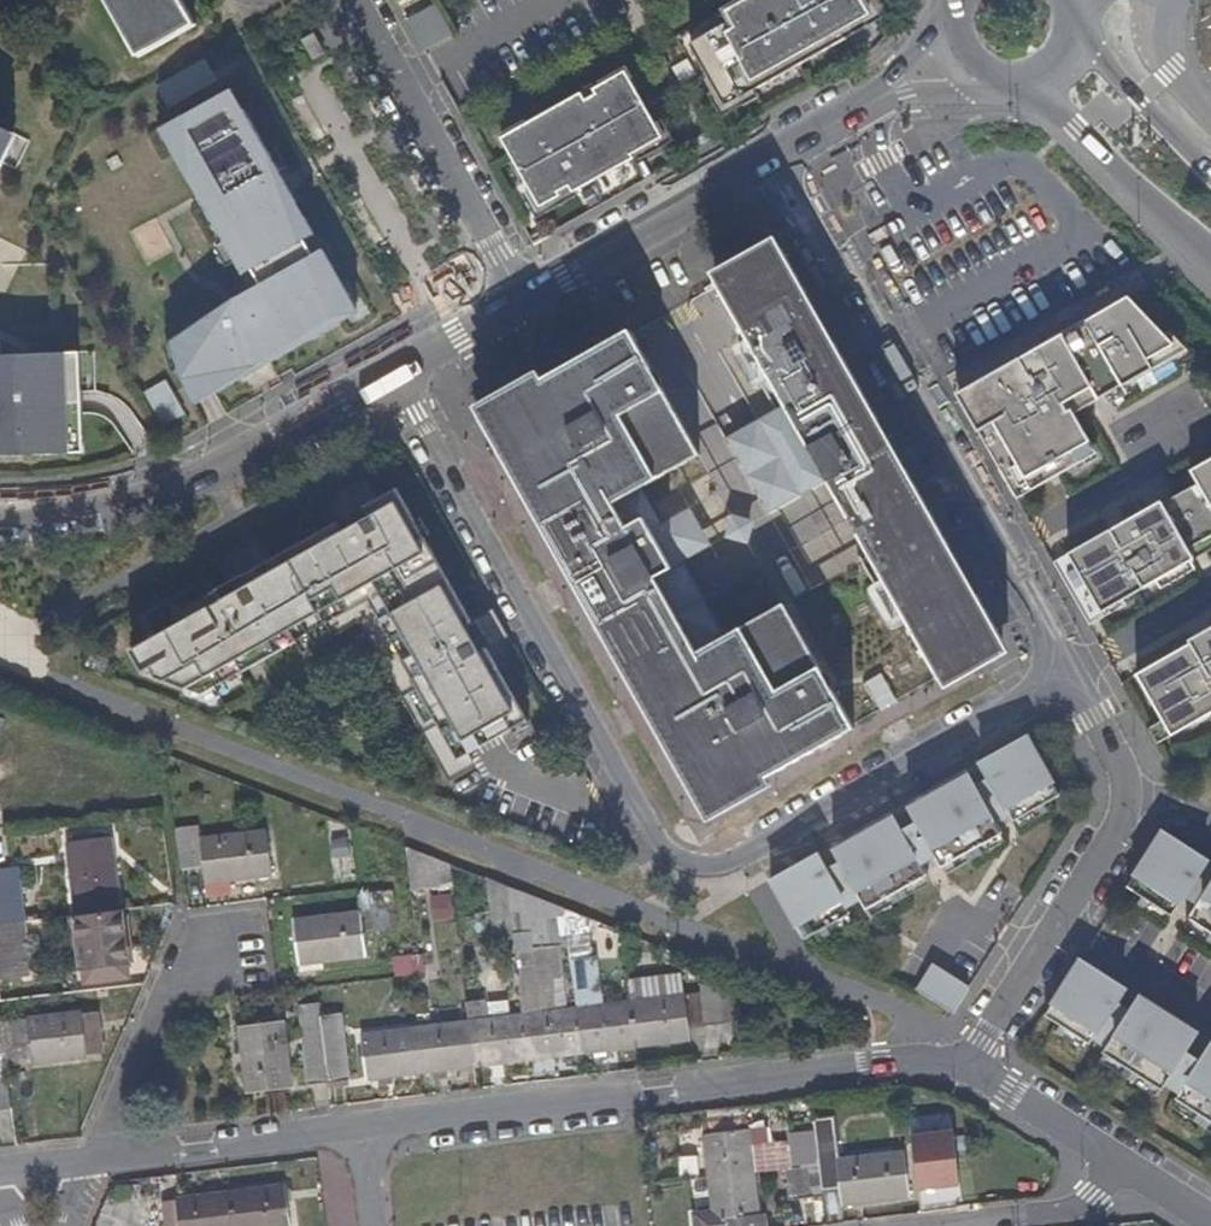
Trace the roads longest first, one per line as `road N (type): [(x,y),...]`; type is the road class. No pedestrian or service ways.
road 1 (residential): [(1067,673),(714,869),(688,863),(661,841),(628,793),(393,372)]
road 2 (residential): [(362,1130),(956,1068)]
road 3 (residential): [(780,156),(1067,673)]
road 4 (residential): [(1067,673),(1129,787),(956,1068)]
road 5 (residential): [(0,529),(141,511),(393,372)]
road 6 (residential): [(357,0),(526,298)]
road 7 (residential): [(526,298),(780,156)]
road 8 (residential): [(95,1162),(362,1130)]
road 9 (residential): [(95,1162),(188,939)]
road 10 (secondary): [(1039,88),(1210,250)]
road 11 (residential): [(933,1225),(1096,1207),(1130,1179)]
road 12 (residential): [(956,1068),(1130,1179)]
road 13 (residential): [(780,156),(956,52)]
road 14 (secondary): [(1210,162),(1135,98),(1090,29)]
road 15 (residential): [(393,372),(526,298)]

